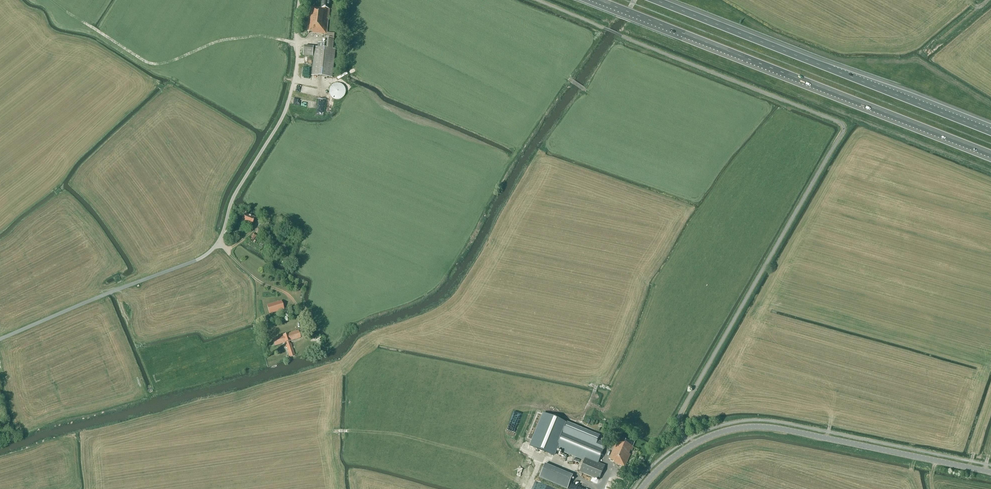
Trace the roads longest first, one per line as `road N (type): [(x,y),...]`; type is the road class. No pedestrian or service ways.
road 1 (motorway): [(599,0),(990,154)]
road 2 (tertiary): [(641,488),(696,443),(752,427),(990,472)]
road 3 (motorway): [(990,133),(655,0)]
road 4 (track): [(297,43),(221,40),(151,64),(51,0)]
road 5 (unclassified): [(219,242),(233,198),(286,111),(300,0)]

